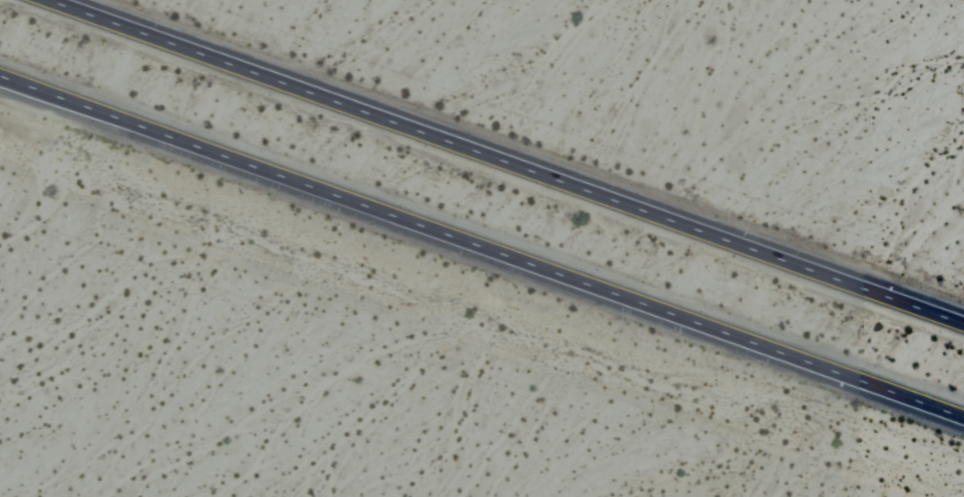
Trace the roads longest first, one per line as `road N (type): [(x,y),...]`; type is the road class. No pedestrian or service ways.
road 1 (motorway): [(0,67),(963,409)]
road 2 (motorway): [(963,319),(65,0)]

